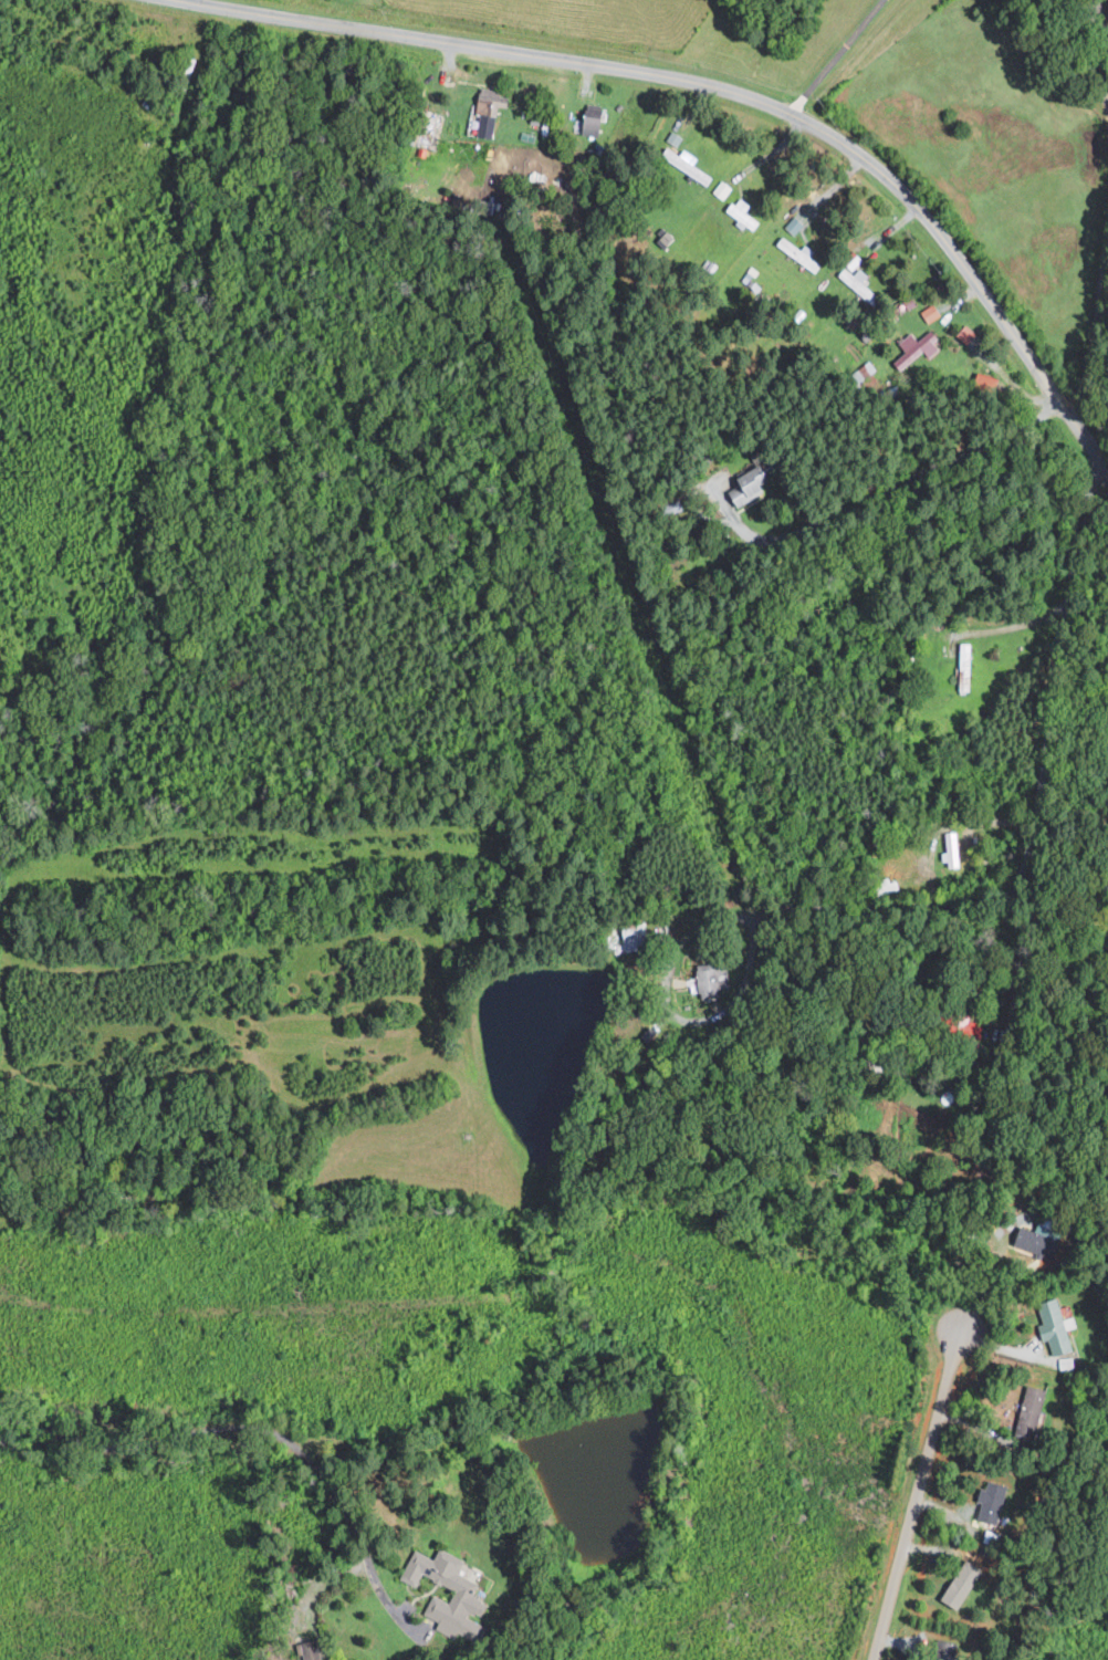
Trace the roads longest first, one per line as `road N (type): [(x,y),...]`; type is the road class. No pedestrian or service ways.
road 1 (residential): [(1107,470),(913,201),(857,152),(792,114),(673,77),(174,0)]
road 2 (residential): [(1094,450),(1023,869),(1003,896),(969,908)]
road 3 (residential): [(958,1332),(874,1659)]

